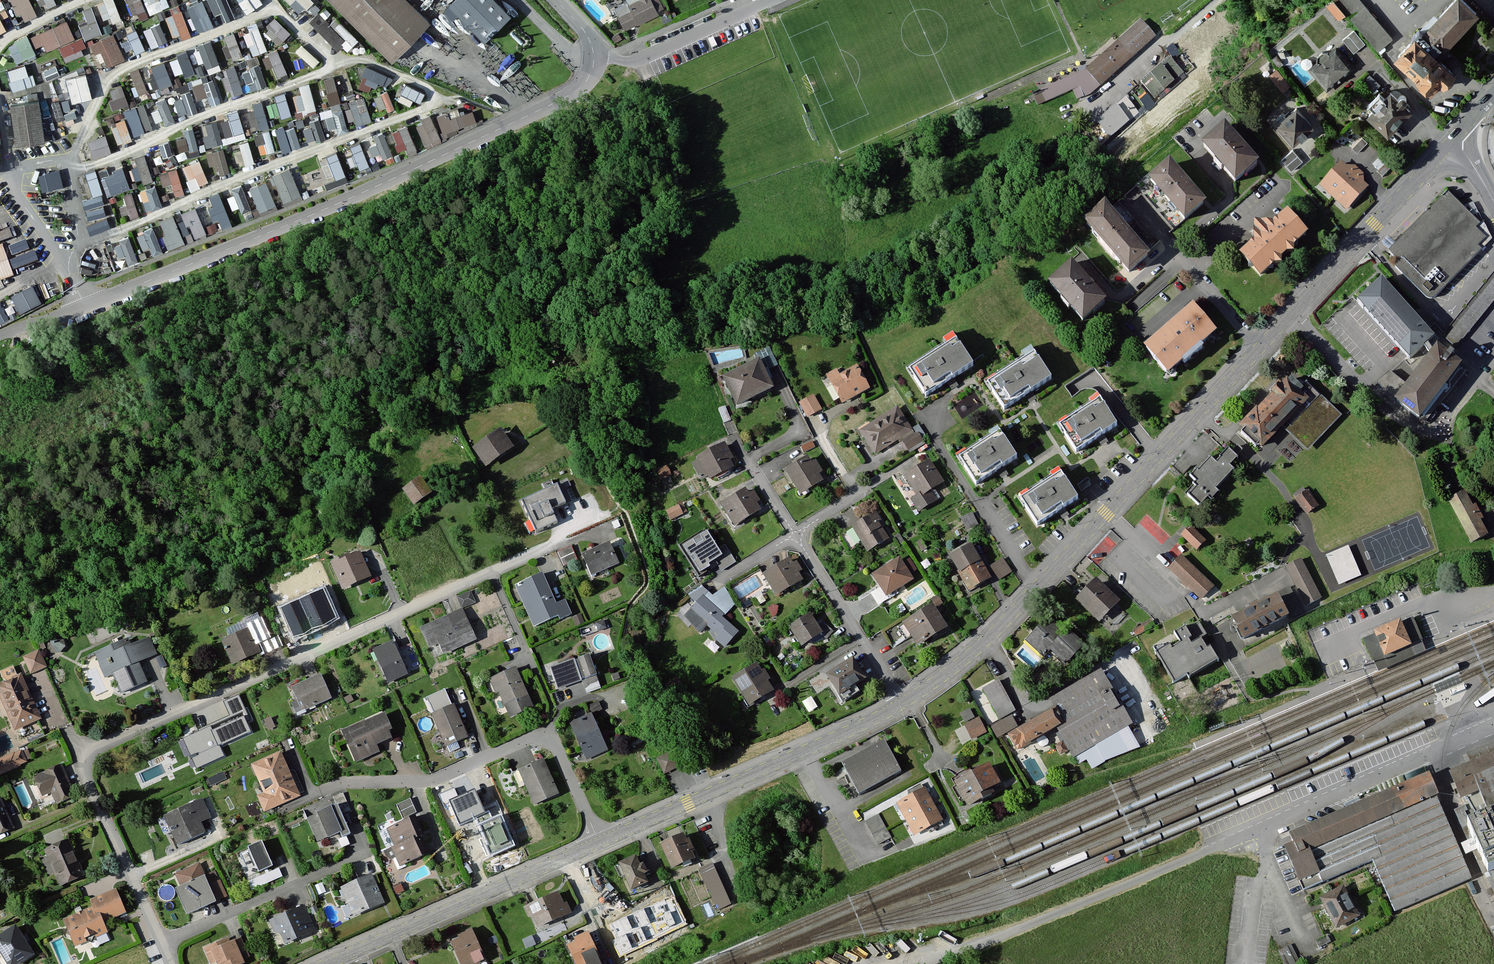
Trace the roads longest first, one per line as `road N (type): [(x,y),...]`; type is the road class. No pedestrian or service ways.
road 1 (residential): [(172,963),(79,755),(563,538)]
road 2 (residential): [(594,56),(582,86),(555,102),(346,200),(84,306)]
road 3 (residential): [(338,66),(362,60),(425,86),(432,99),(428,108),(79,247)]
road 4 (residential): [(599,842),(542,734),(435,780),(347,782),(323,791)]
road 5 (tertiary): [(599,842),(906,701)]
road 6 (residential): [(1493,727),(1205,851)]
road 7 (tertiary): [(327,963),(599,842)]
road 8 (residential): [(906,701),(747,459)]
road 9 (tertiary): [(1259,348),(1454,136)]
road 10 (residential): [(73,170),(338,66)]
road 11 (residential): [(274,5),(110,76),(83,128),(73,170)]
road 12 (residential): [(1035,590),(918,414),(953,391)]
road 13 (tertiary): [(1110,508),(1259,348)]
road 14 (residential): [(1110,508),(1220,644)]
road 15 (tertiary): [(906,701),(972,652),(1035,590)]
road 16 (residential): [(1259,348),(1173,249)]

